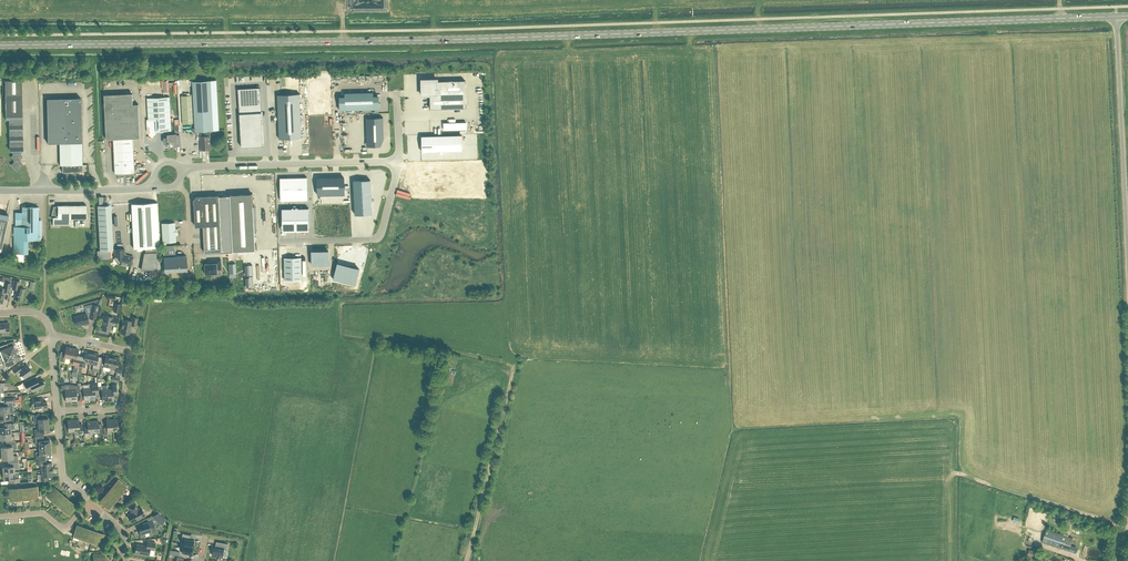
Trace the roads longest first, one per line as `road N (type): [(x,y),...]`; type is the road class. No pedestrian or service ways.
road 1 (primary): [(5,45),(1116,16)]
road 2 (track): [(367,342),(379,335),(512,368),(466,560)]
road 3 (track): [(894,417),(957,413),(967,475),(1127,530)]
road 4 (unclassified): [(1127,255),(1116,16)]
road 5 (unclassified): [(180,170),(399,160)]
road 6 (unclassified): [(160,185),(0,189)]

